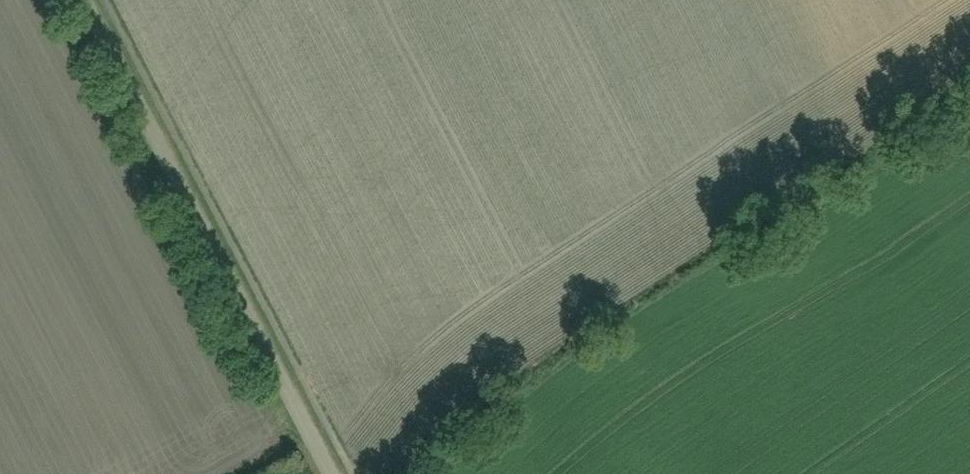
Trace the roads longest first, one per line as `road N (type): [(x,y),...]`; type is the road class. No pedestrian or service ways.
road 1 (residential): [(331,473),(87,0)]

